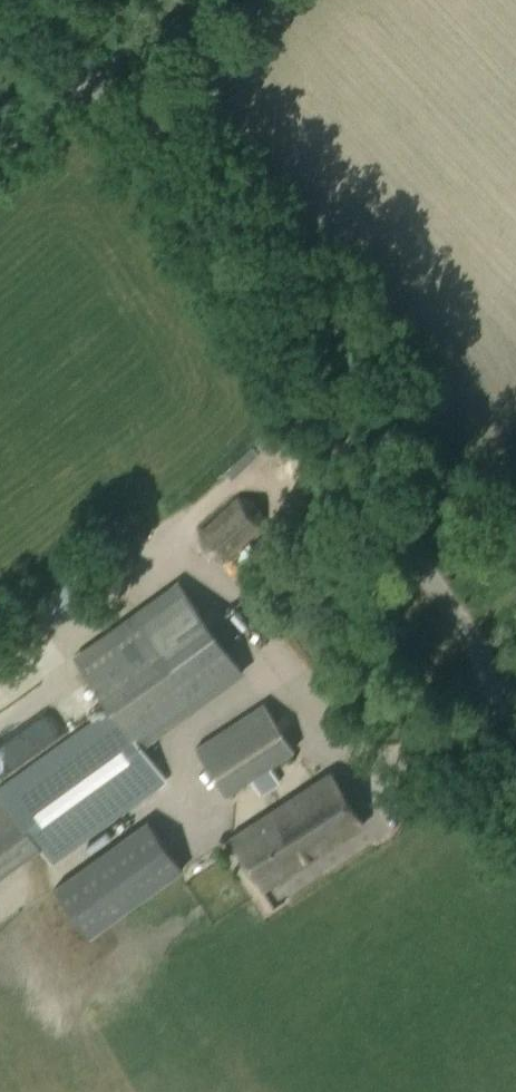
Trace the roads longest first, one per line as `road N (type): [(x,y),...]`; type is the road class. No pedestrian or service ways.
road 1 (unclassified): [(515,707),(85,75)]

